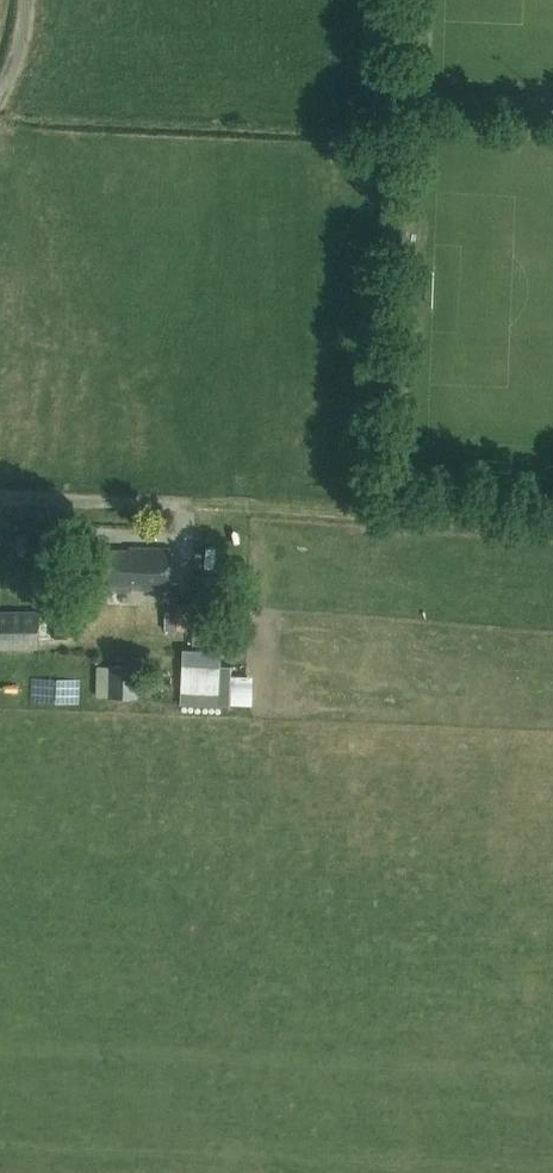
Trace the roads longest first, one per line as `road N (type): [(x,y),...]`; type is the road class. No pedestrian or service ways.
road 1 (track): [(552,529),(197,503)]
road 2 (unclassified): [(197,503),(0,496)]

